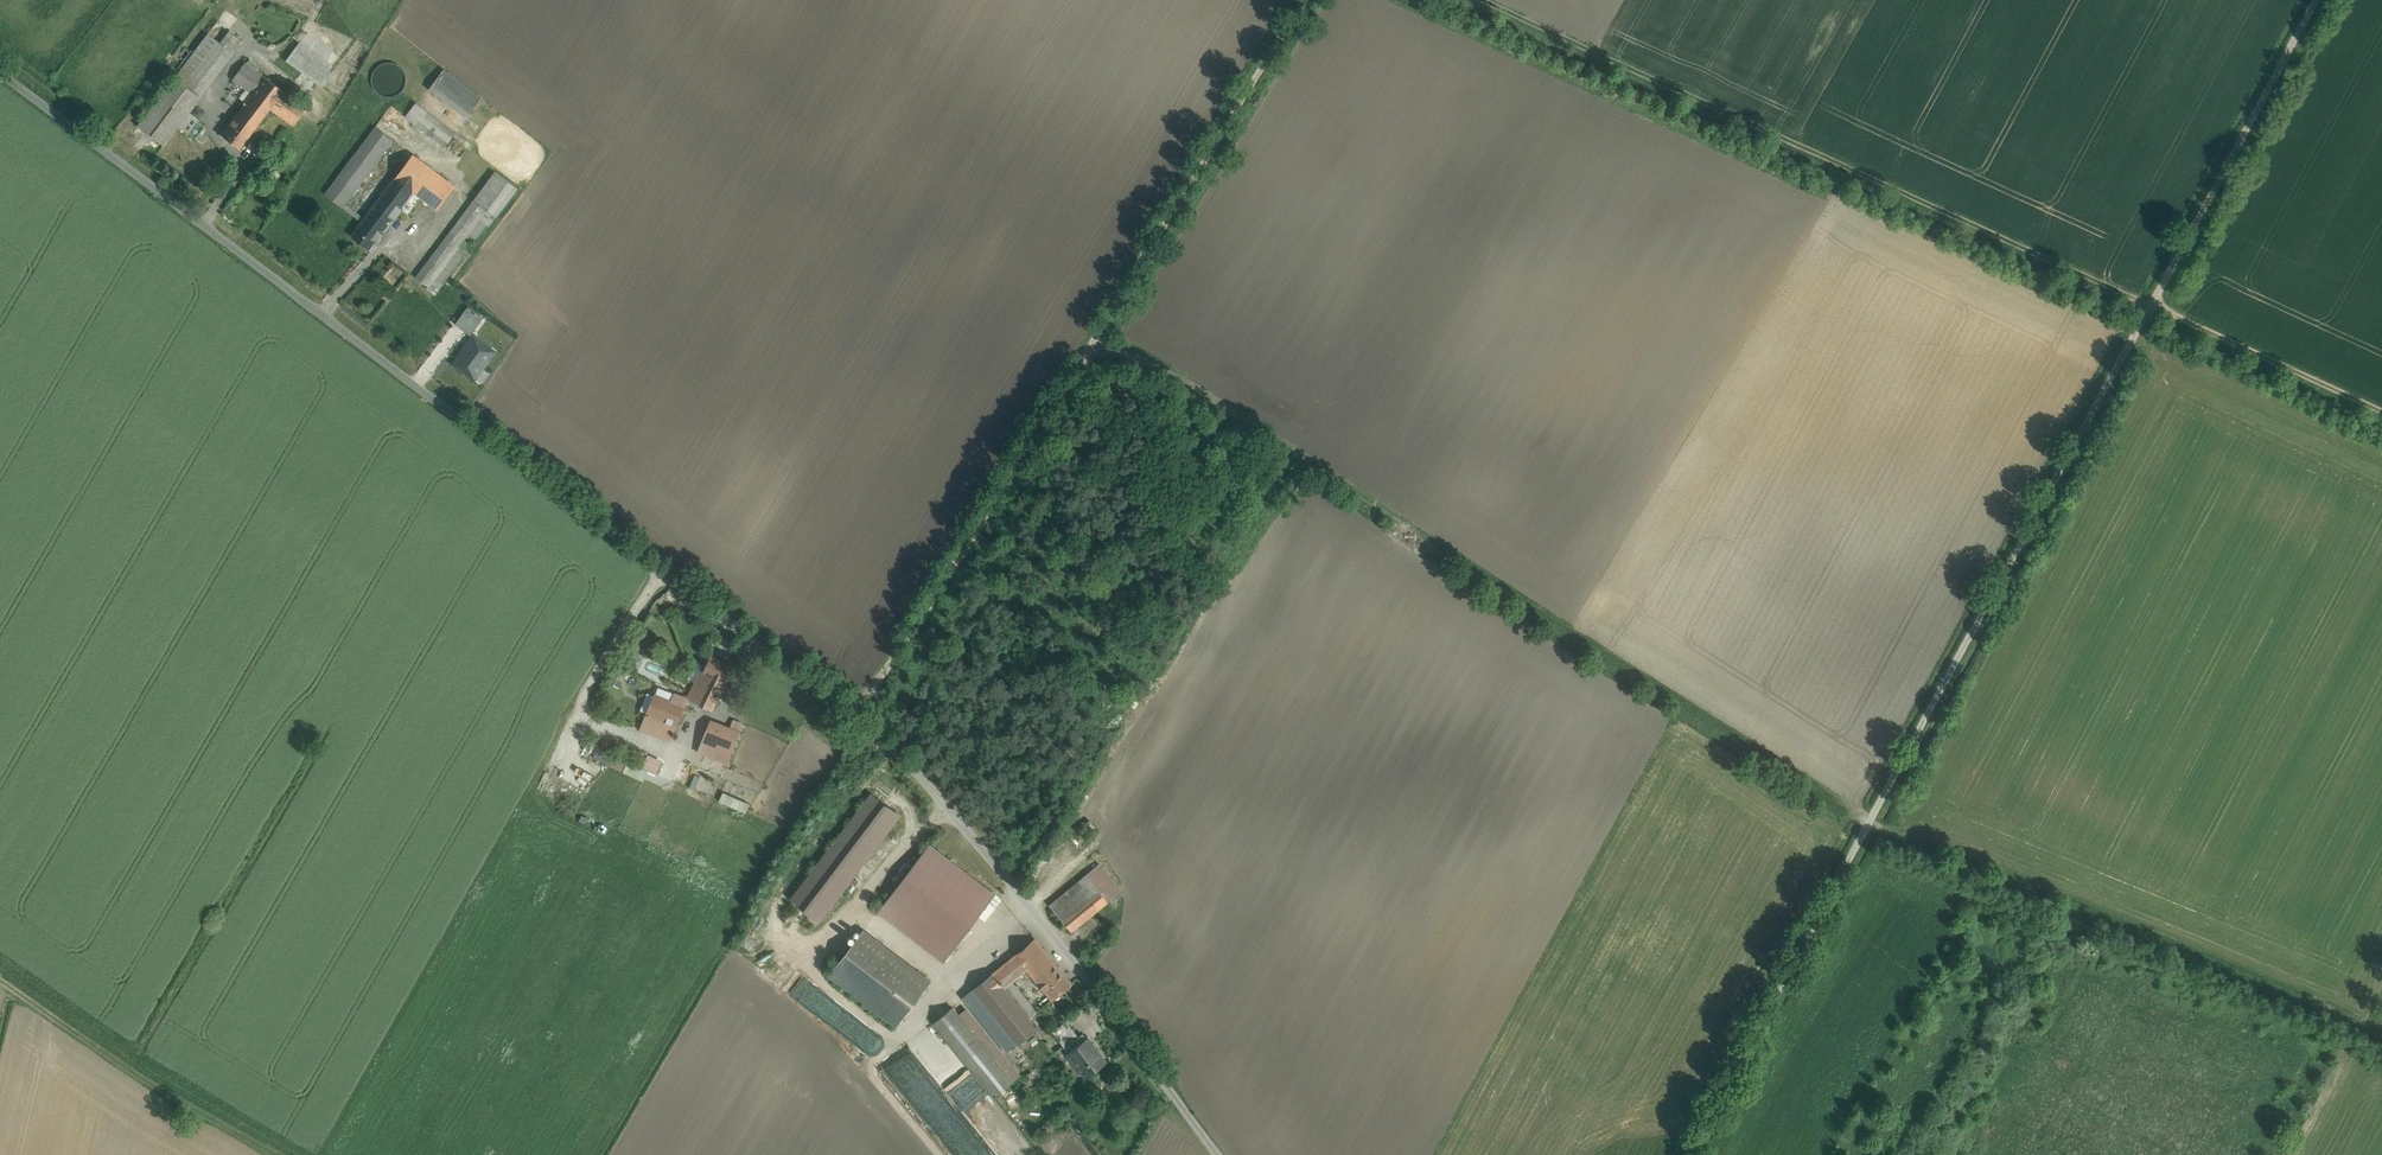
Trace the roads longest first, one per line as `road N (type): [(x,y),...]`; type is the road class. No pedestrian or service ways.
road 1 (unclassified): [(1216,1154),(1087,969),(944,800),(879,738),(0,73)]
road 2 (track): [(2322,0),(2157,309),(1847,828),(1681,1154)]
road 3 (track): [(1307,0),(857,720)]
road 4 (track): [(0,978),(279,1154)]
road 5 (track): [(2381,416),(2157,309)]

